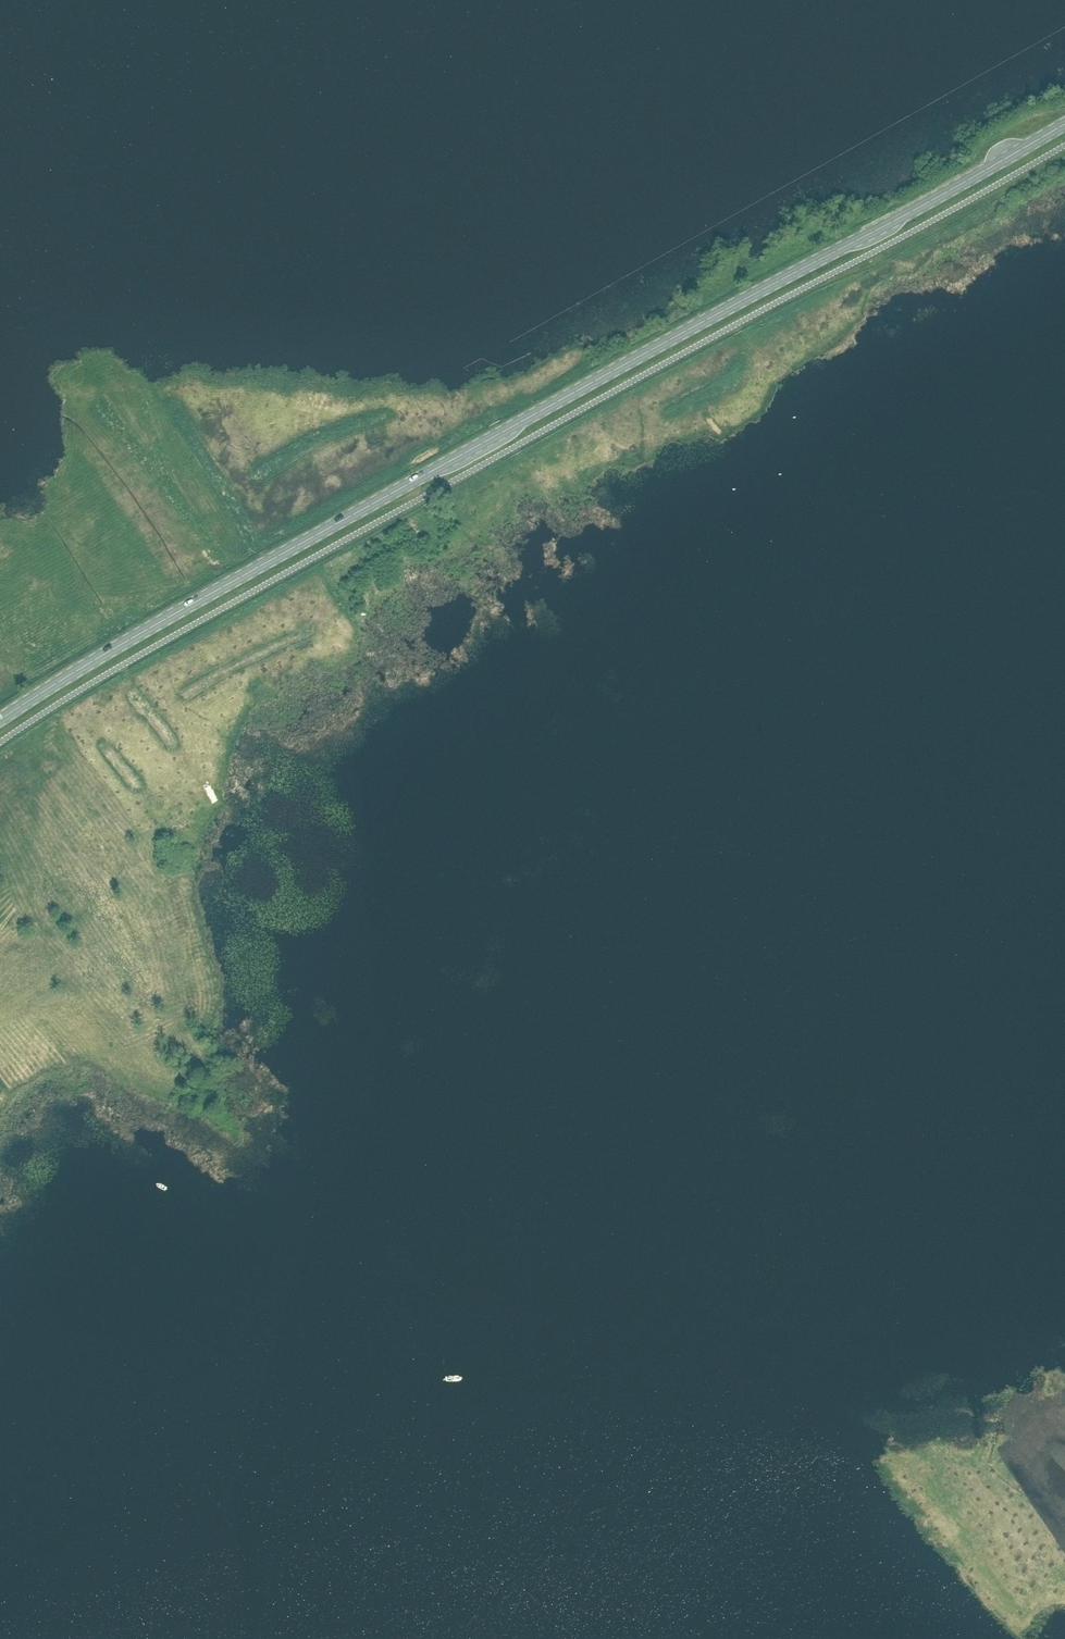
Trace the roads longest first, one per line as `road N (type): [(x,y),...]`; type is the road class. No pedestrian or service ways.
road 1 (primary): [(0,719),(204,597),(1064,123)]

